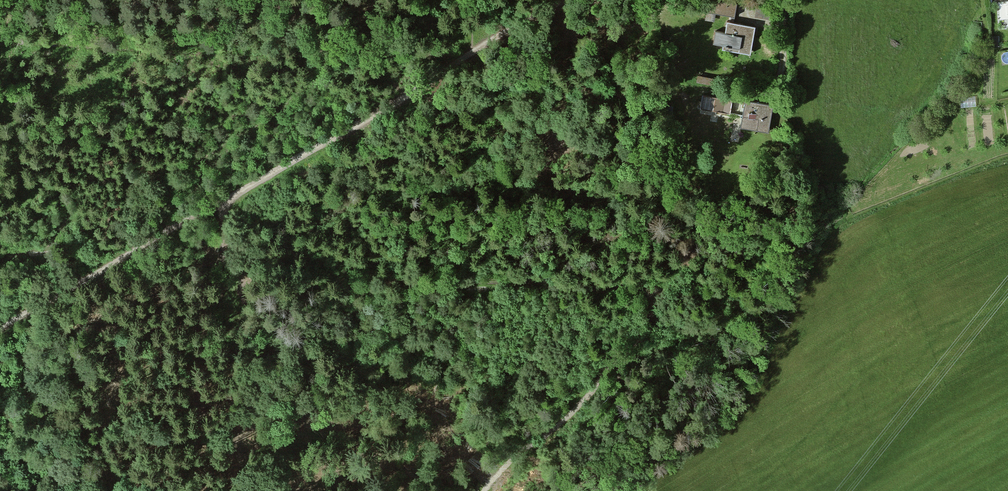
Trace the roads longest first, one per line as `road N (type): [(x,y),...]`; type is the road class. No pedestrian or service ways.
road 1 (track): [(211,208),(478,47)]
road 2 (track): [(0,328),(211,208)]
road 3 (track): [(788,0),(776,87),(758,94),(703,88)]

